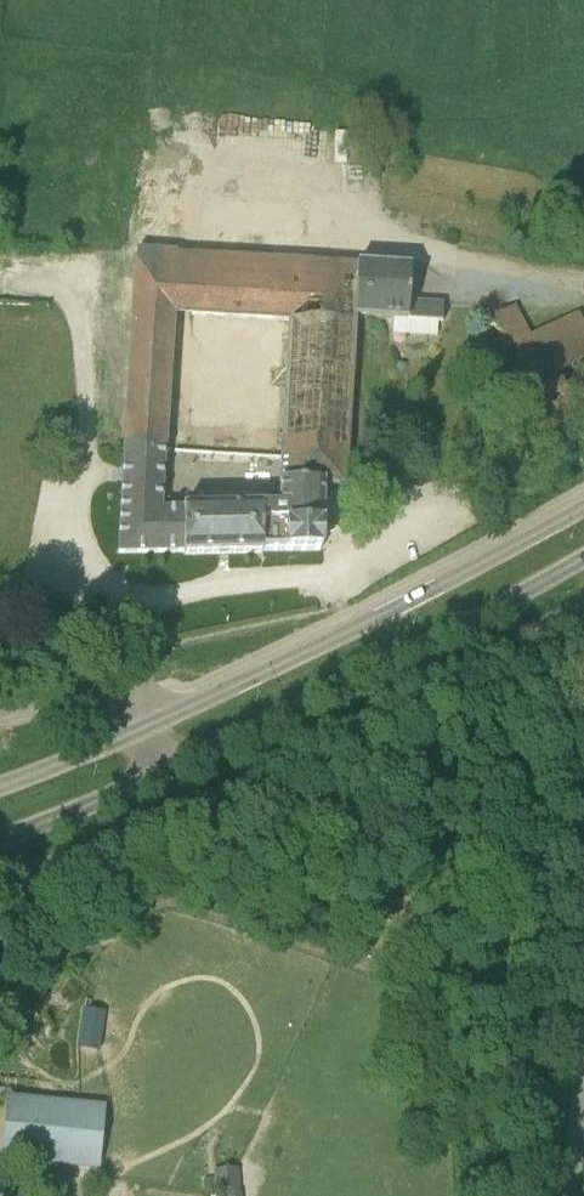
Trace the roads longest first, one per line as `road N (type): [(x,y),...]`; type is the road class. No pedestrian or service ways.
road 1 (secondary): [(0,839),(289,714),(583,557)]
road 2 (secondary): [(583,508),(394,610),(0,787)]

